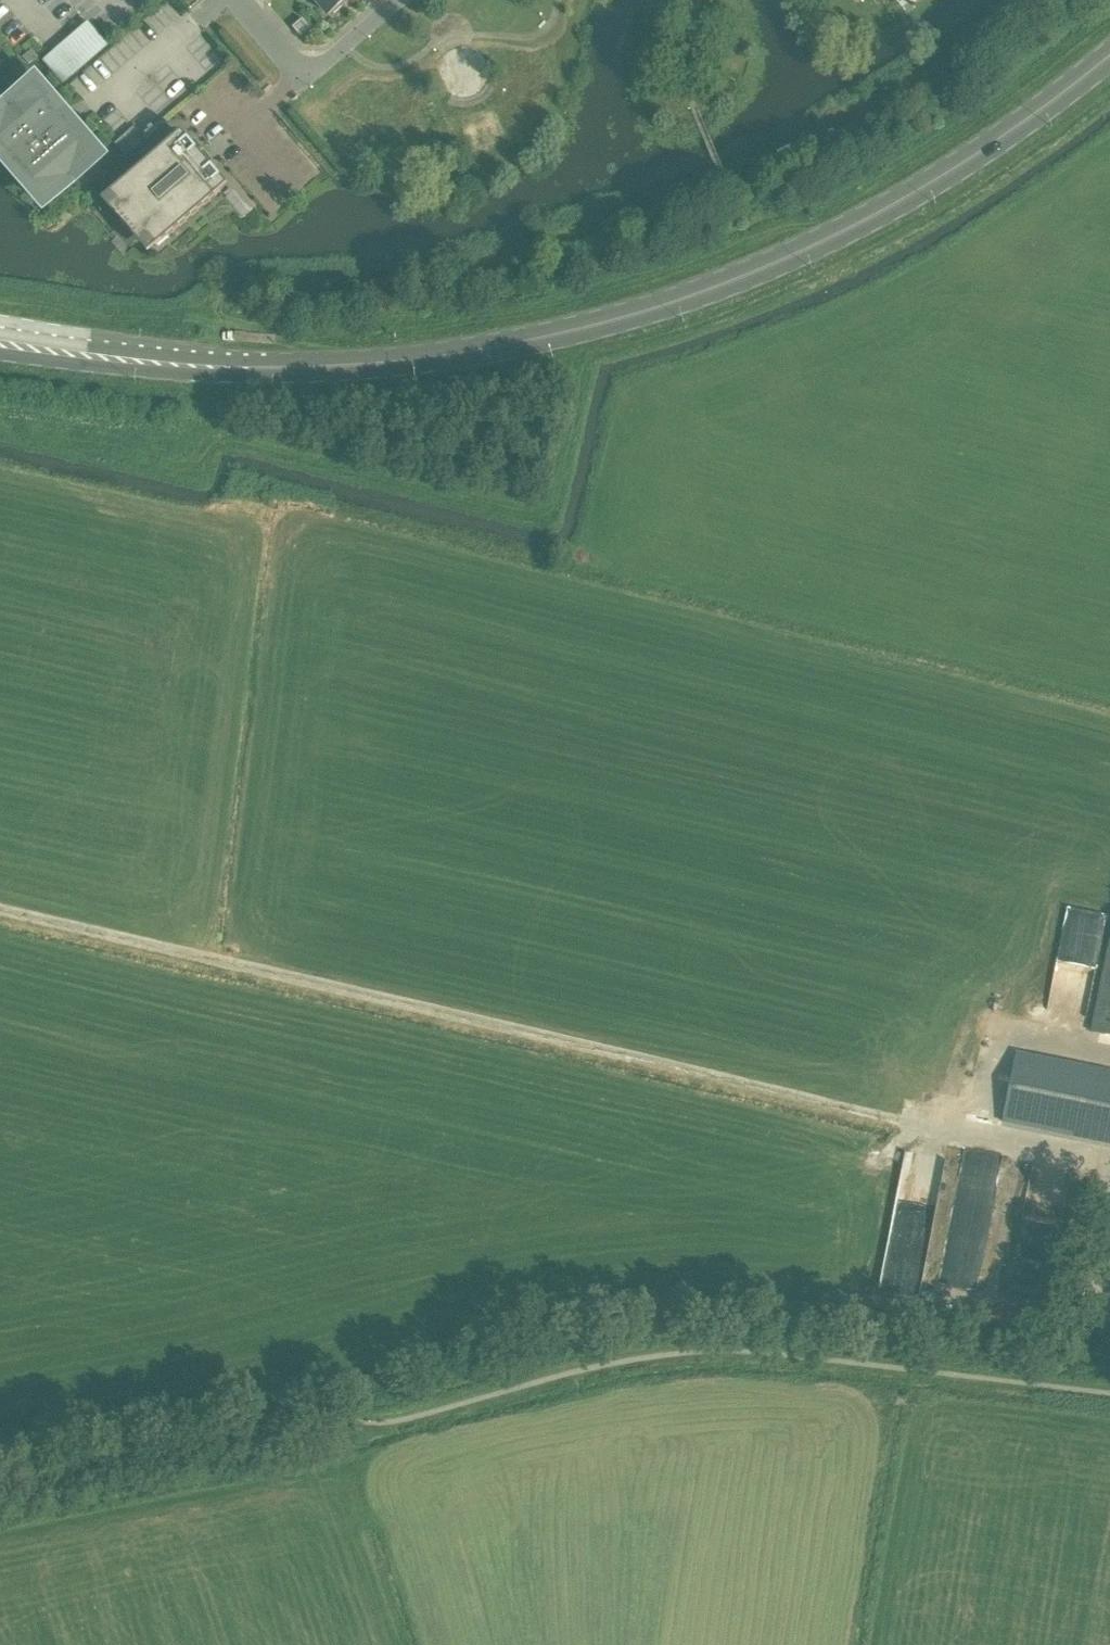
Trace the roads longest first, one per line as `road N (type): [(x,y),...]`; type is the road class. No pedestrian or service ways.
road 1 (track): [(0,909),(973,1138),(1008,1029),(1109,1050)]
road 2 (primary): [(0,334),(278,364),(446,355),(568,331),(657,307),(816,245),(992,148),(1109,51)]
road 3 (residential): [(400,0),(307,74),(242,0)]

